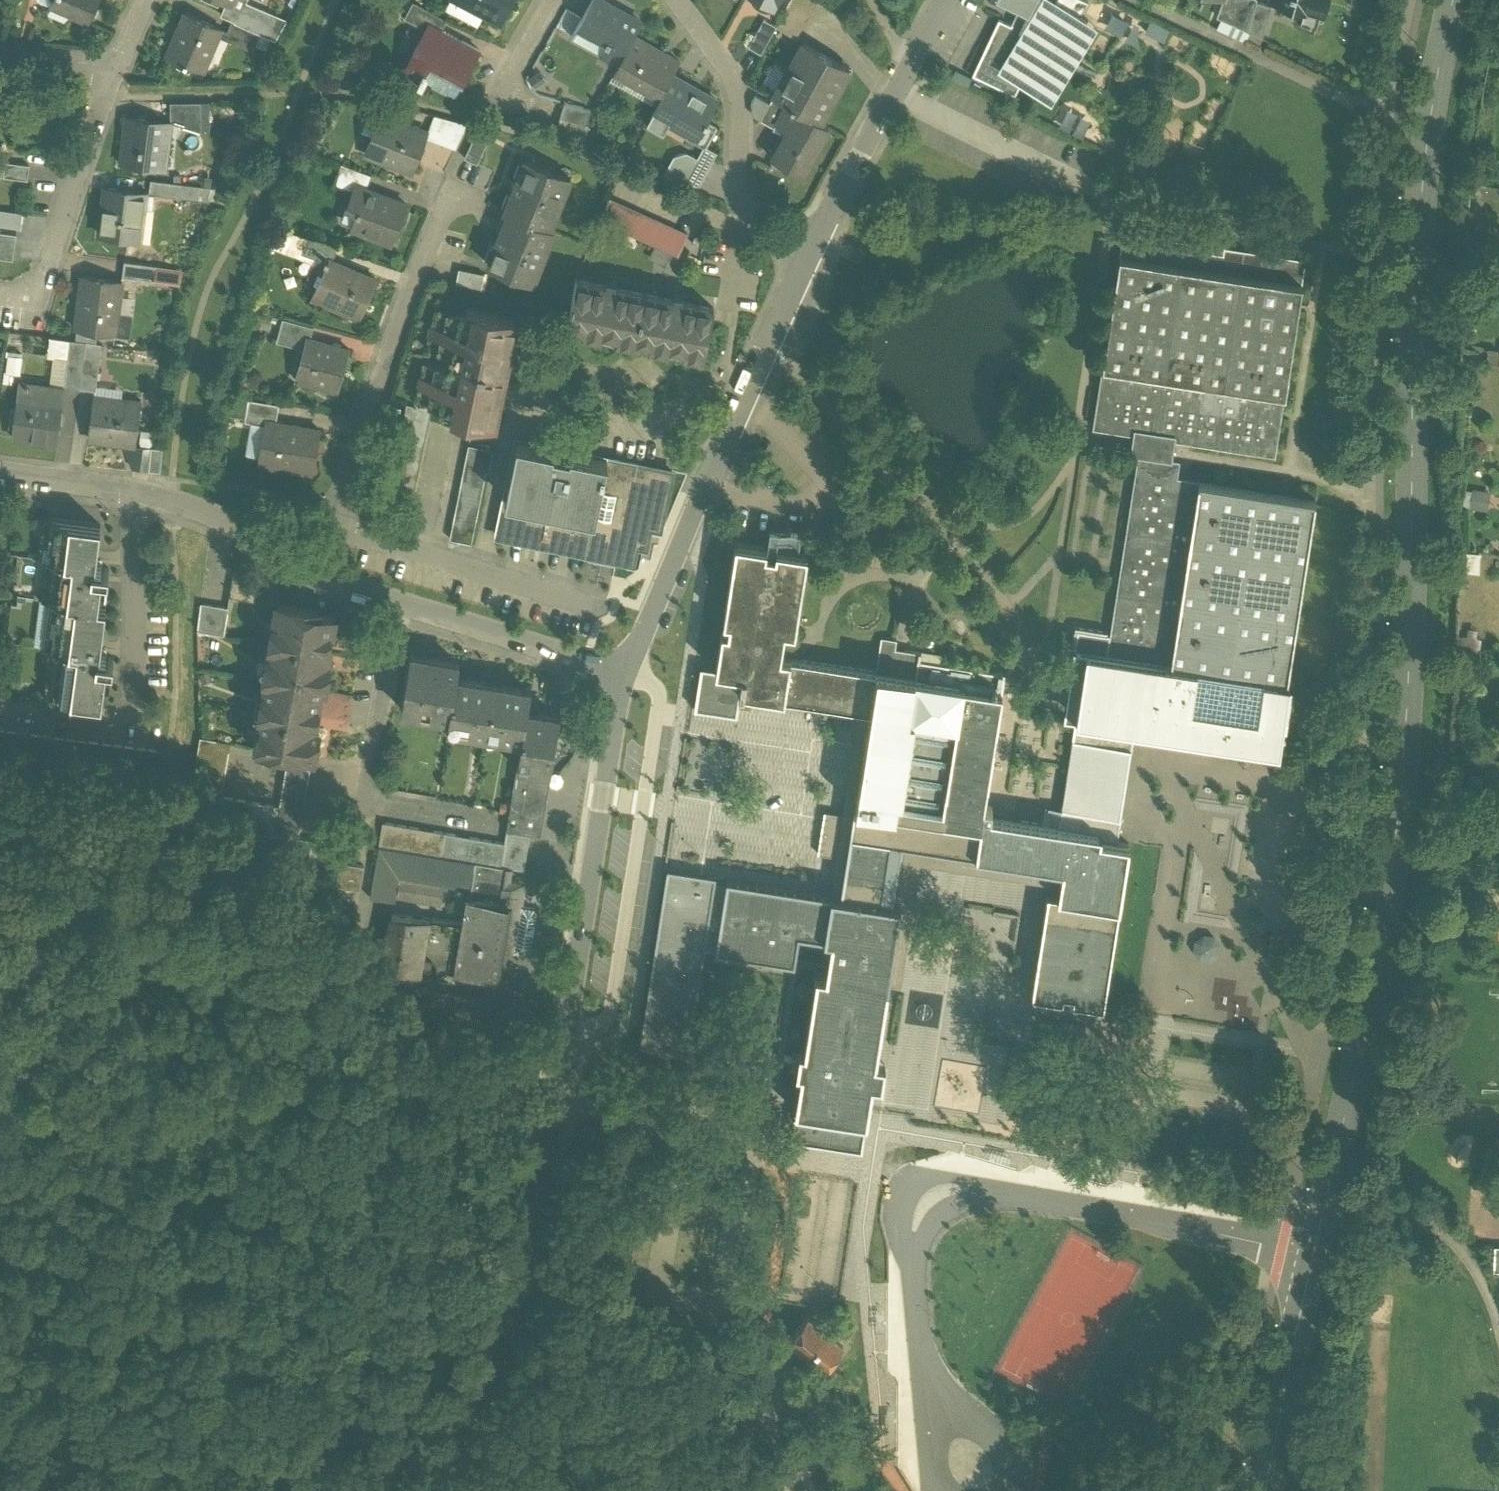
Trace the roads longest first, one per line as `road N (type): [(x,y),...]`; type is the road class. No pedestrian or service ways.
road 1 (secondary): [(1453,0),(1423,161),(1412,346),(1413,586),(1399,810),(1361,1046),(1318,1236)]
road 2 (residential): [(631,684),(681,517),(796,268)]
road 3 (residential): [(548,1107),(631,684)]
road 4 (residential): [(323,575),(451,181)]
road 5 (residential): [(921,1168),(1318,1236)]
road 6 (residential): [(458,1490),(548,1107)]
road 7 (residential): [(323,575),(168,503),(0,475)]
road 8 (residential): [(631,684),(323,575)]
road 9 (residential): [(796,268),(763,237),(744,202),(741,128),(727,74),(678,0)]
road 10 (residential): [(796,268),(937,0)]
road 11 (residential): [(548,1107),(807,1152)]
road 12 (secondary): [(1318,1236),(1260,1490)]
road 13 (residential): [(114,71),(34,306)]

